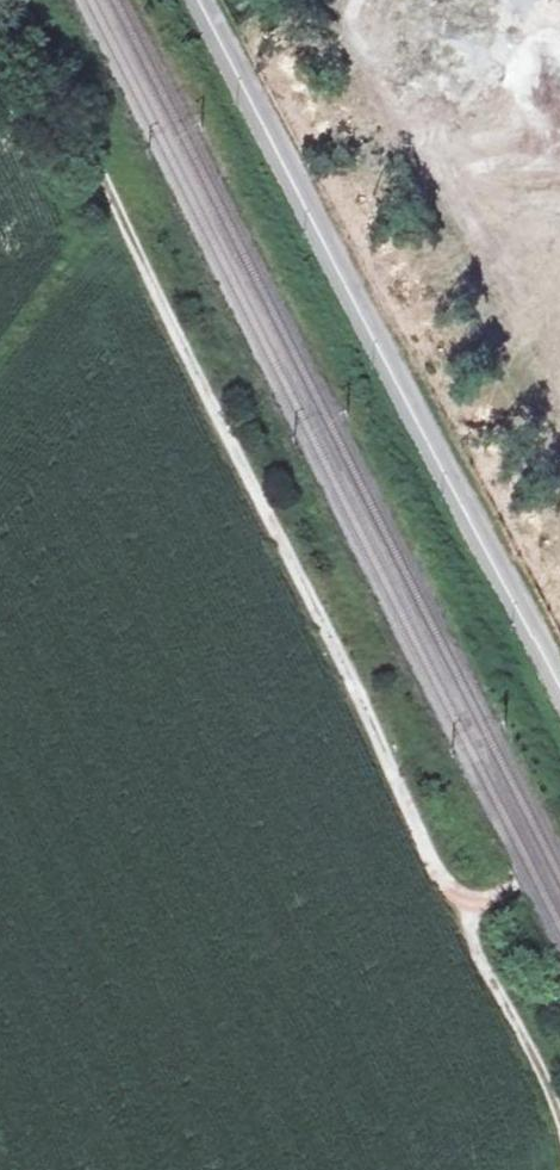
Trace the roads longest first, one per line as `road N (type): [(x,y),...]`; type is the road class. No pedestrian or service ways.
road 1 (unclassified): [(559,865),(466,897),(437,862),(21,0)]
road 2 (unclassified): [(559,673),(208,0)]
road 3 (track): [(559,1121),(467,927),(466,897)]

